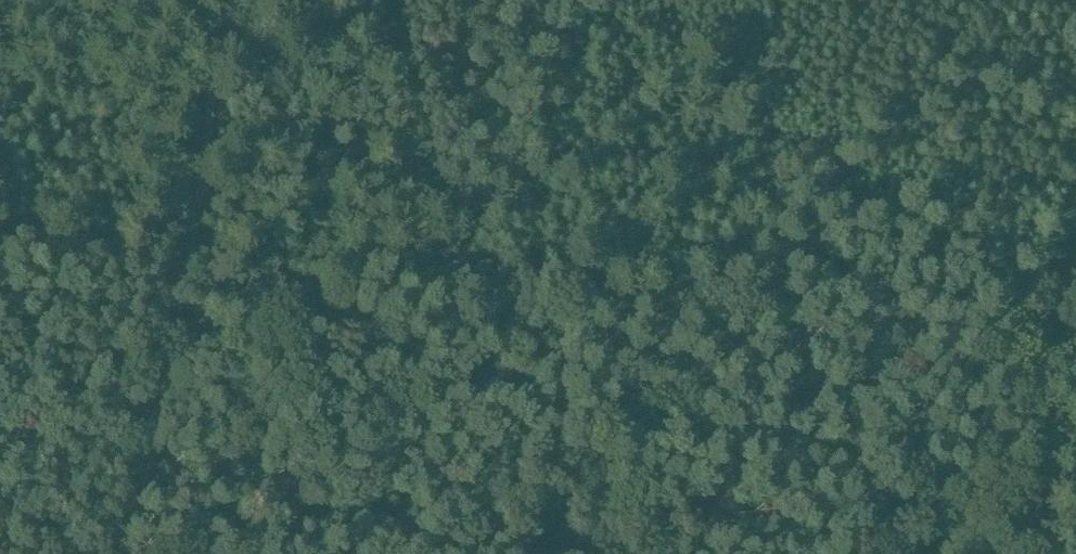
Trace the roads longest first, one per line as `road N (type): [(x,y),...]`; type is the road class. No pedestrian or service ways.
road 1 (track): [(126,553),(193,304),(198,242),(0,222)]

